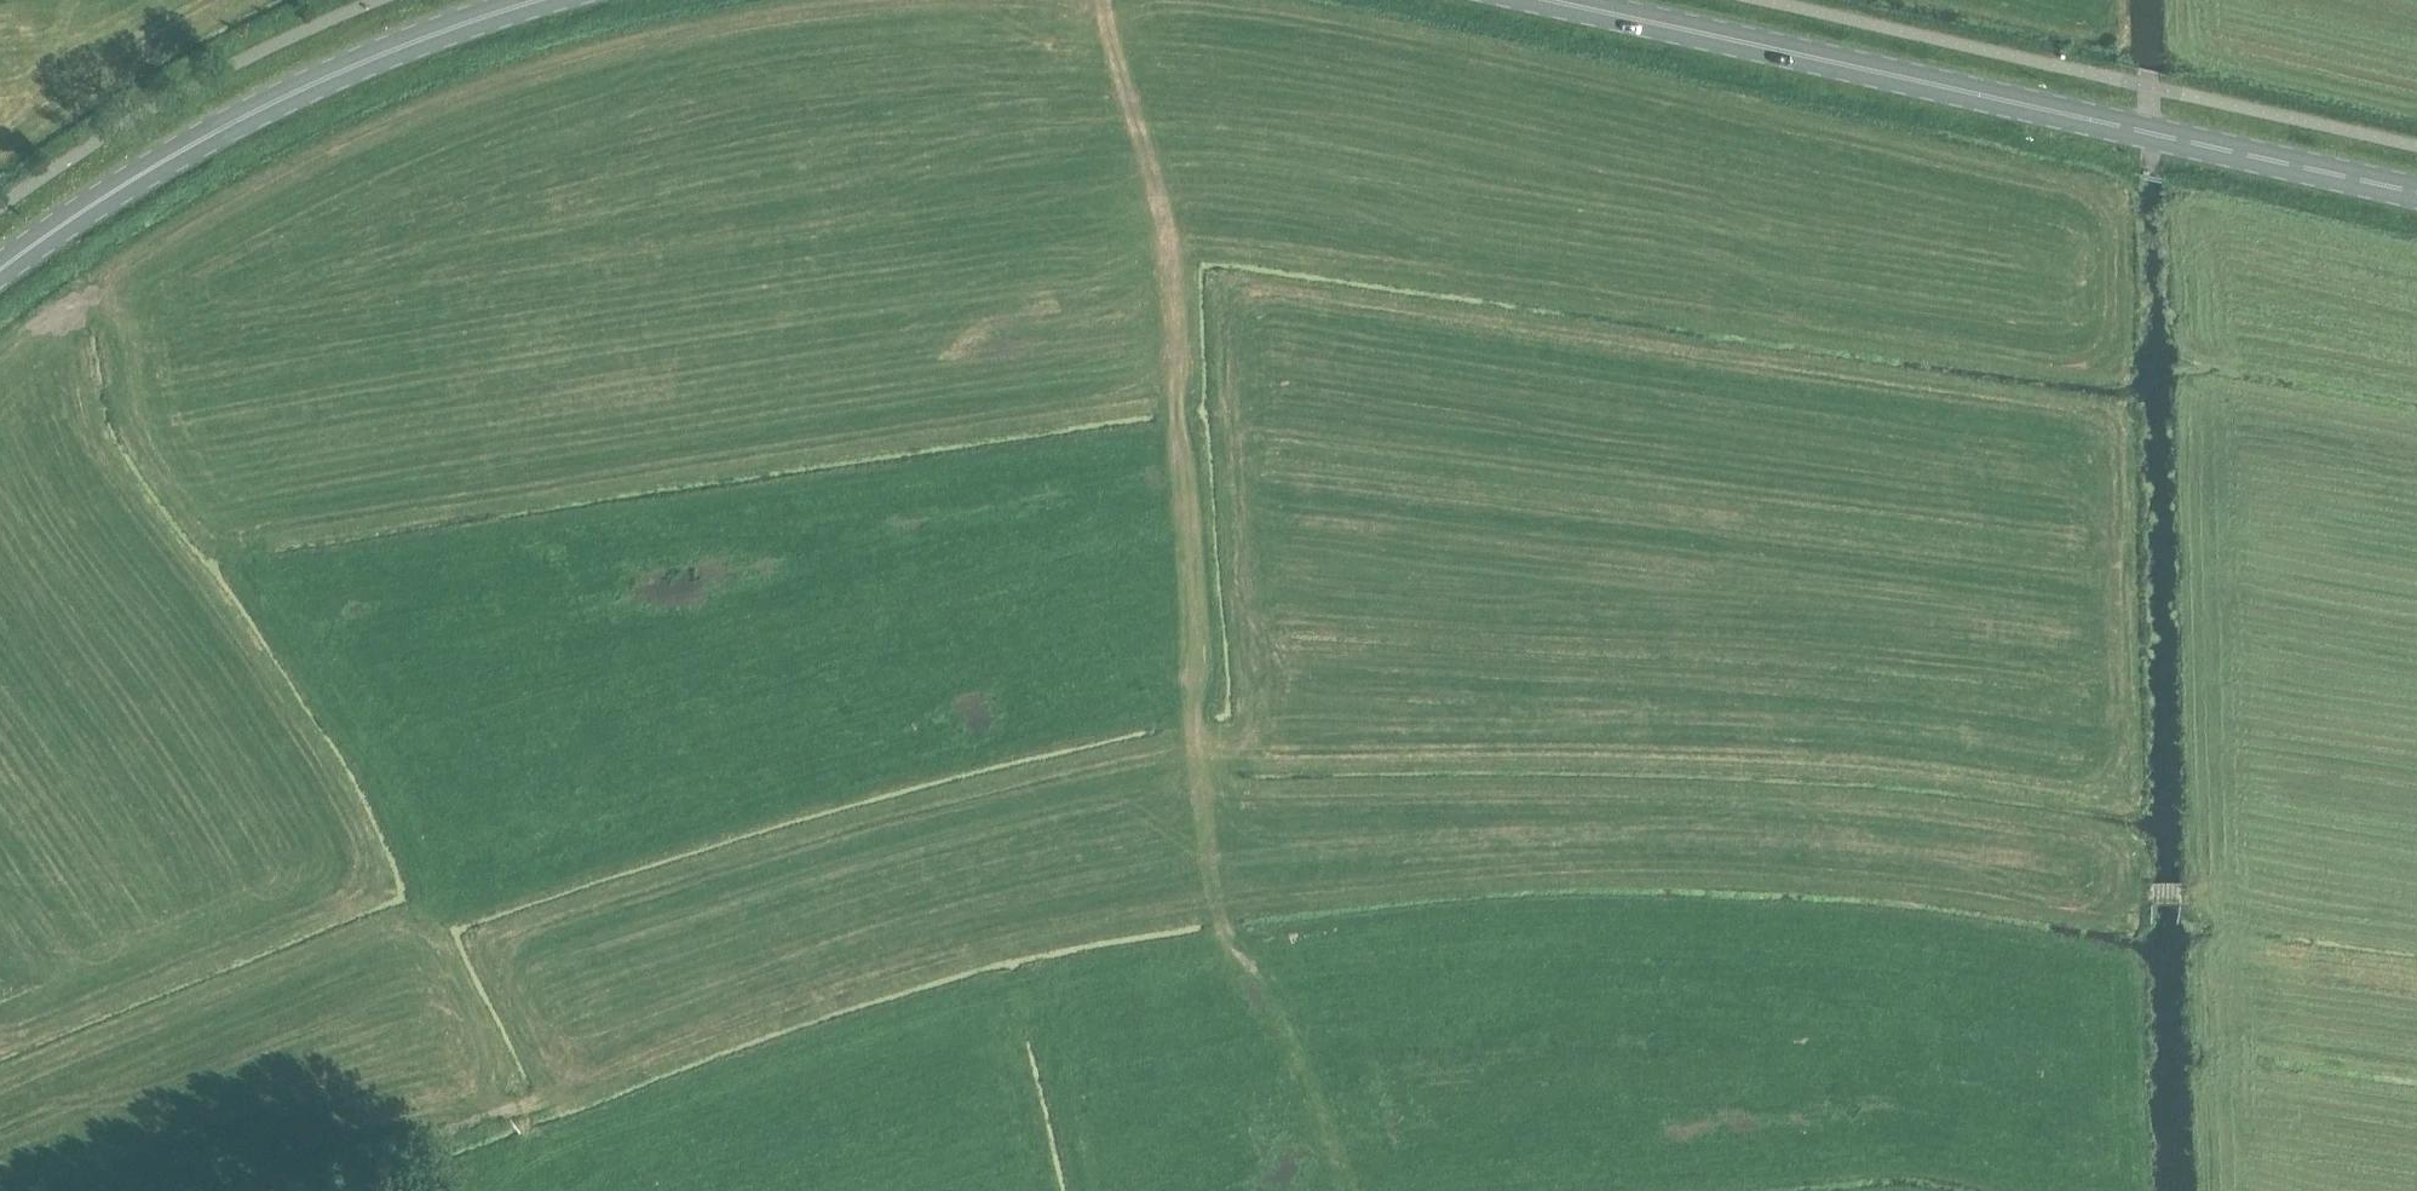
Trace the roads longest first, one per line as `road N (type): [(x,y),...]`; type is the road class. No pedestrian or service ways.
road 1 (track): [(2296,1190),(2299,889),(2144,896),(1810,842),(1214,866),(1236,958),(1345,1190)]
road 2 (secondary): [(2416,191),(1794,49),(1539,0)]
road 3 (track): [(1214,866),(1188,689),(1167,262),(1104,0)]
road 4 (secondary): [(542,0),(299,92),(177,153),(0,270)]
road 5 (track): [(2299,889),(2416,693)]

